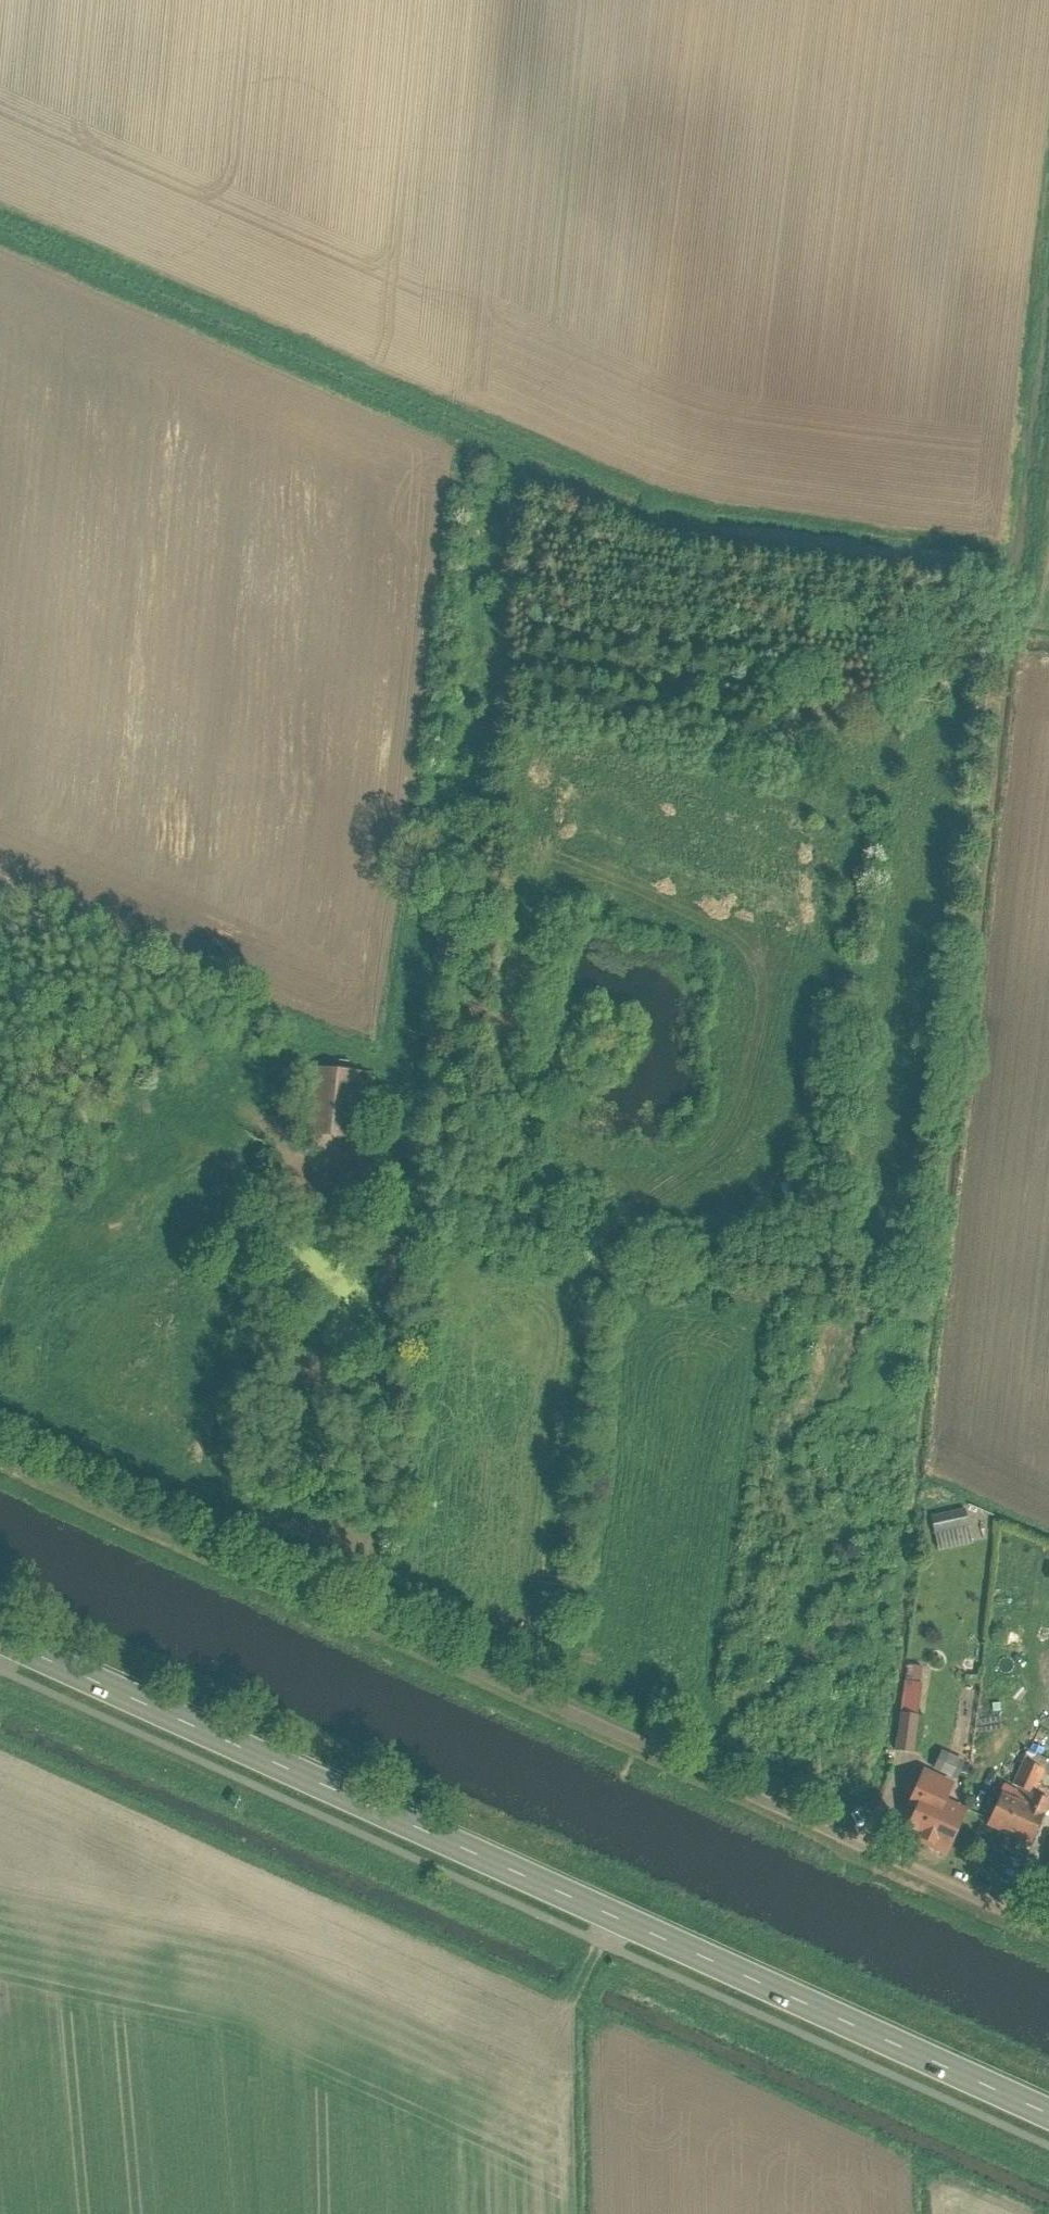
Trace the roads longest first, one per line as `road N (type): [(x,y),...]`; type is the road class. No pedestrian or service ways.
road 1 (unclassified): [(0,1432),(1048,1912)]
road 2 (primary): [(0,1637),(1048,2115)]

